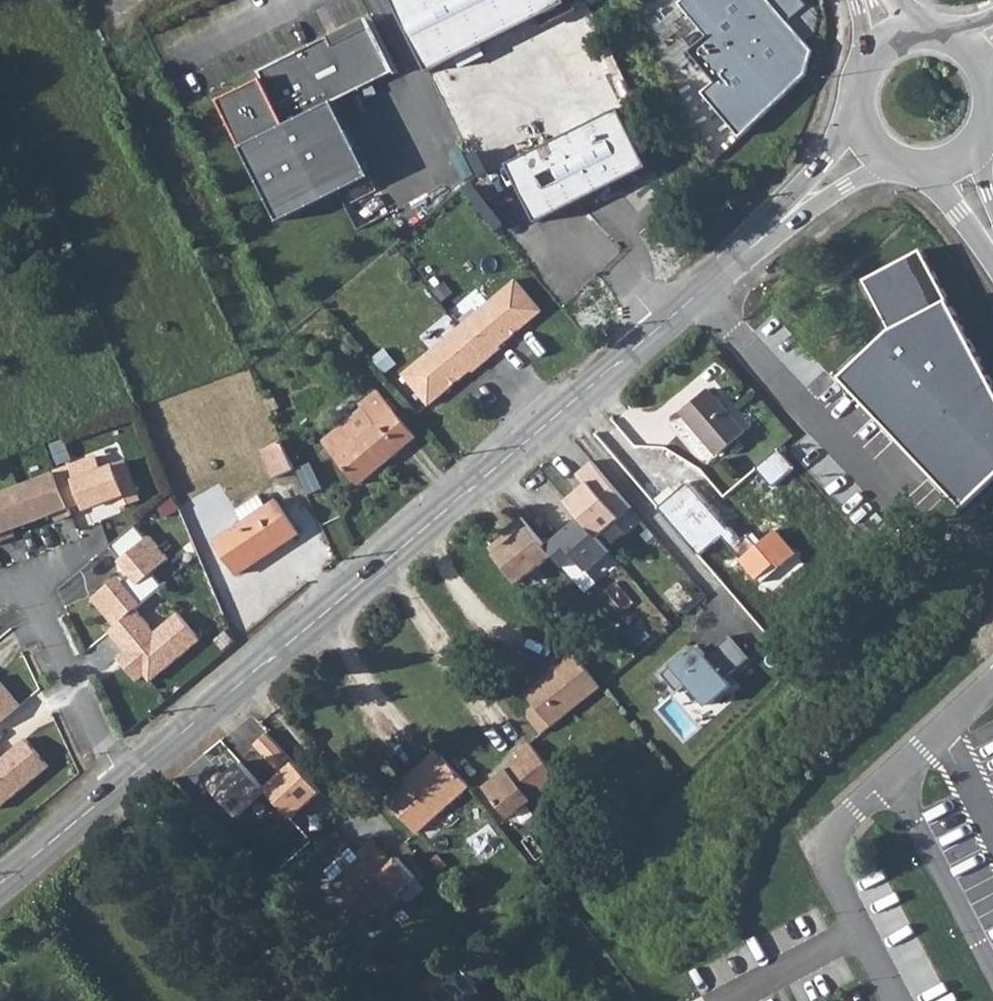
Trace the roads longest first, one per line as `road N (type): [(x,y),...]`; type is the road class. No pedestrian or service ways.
road 1 (tertiary): [(118,781),(776,226)]
road 2 (residential): [(118,781),(25,575)]
road 3 (tertiary): [(862,96),(776,226)]
road 4 (tertiary): [(0,878),(118,781)]
road 5 (tertiary): [(776,226),(893,155)]

